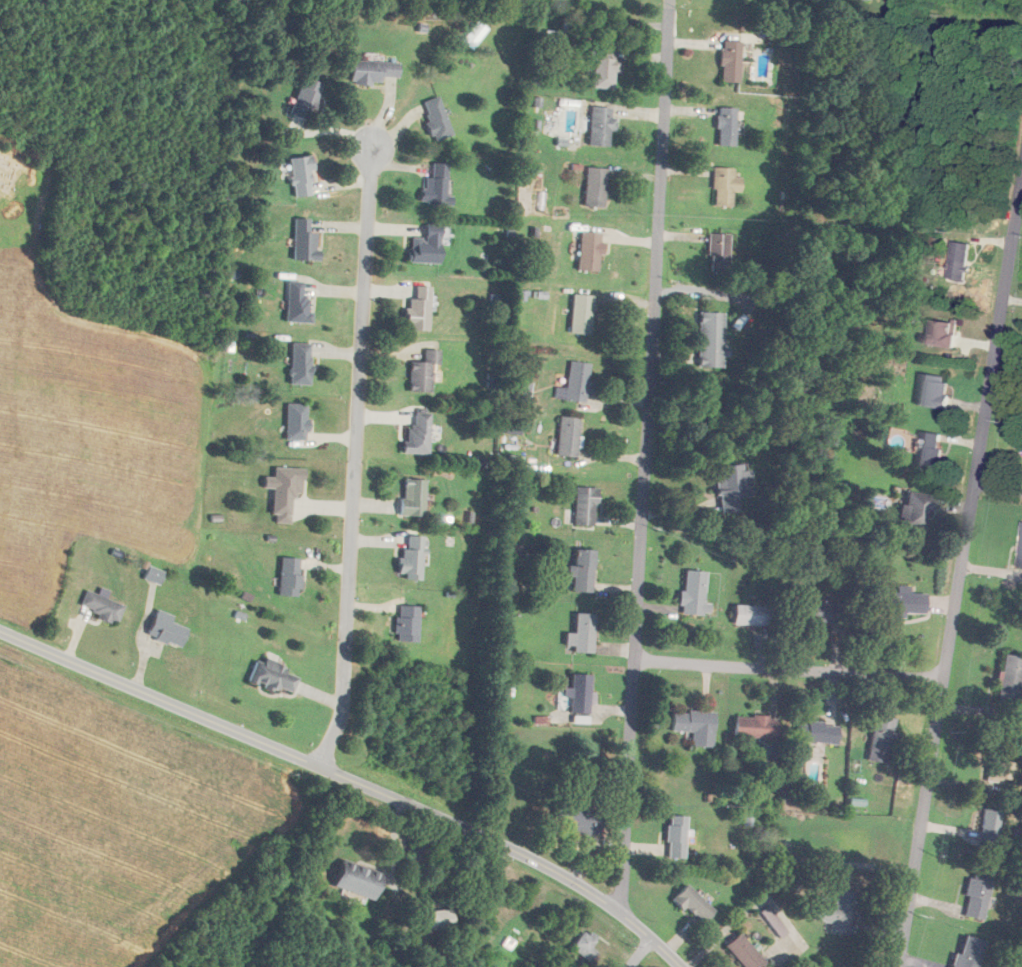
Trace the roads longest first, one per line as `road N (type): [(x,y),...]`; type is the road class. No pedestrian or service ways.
road 1 (residential): [(615,908),(623,888),(672,0)]
road 2 (residential): [(900,966),(1021,186)]
road 3 (tertiary): [(682,966),(615,908),(508,846),(0,629)]
road 4 (residential): [(320,766),(342,715),(374,140)]
road 5 (residential): [(944,679),(635,659)]

